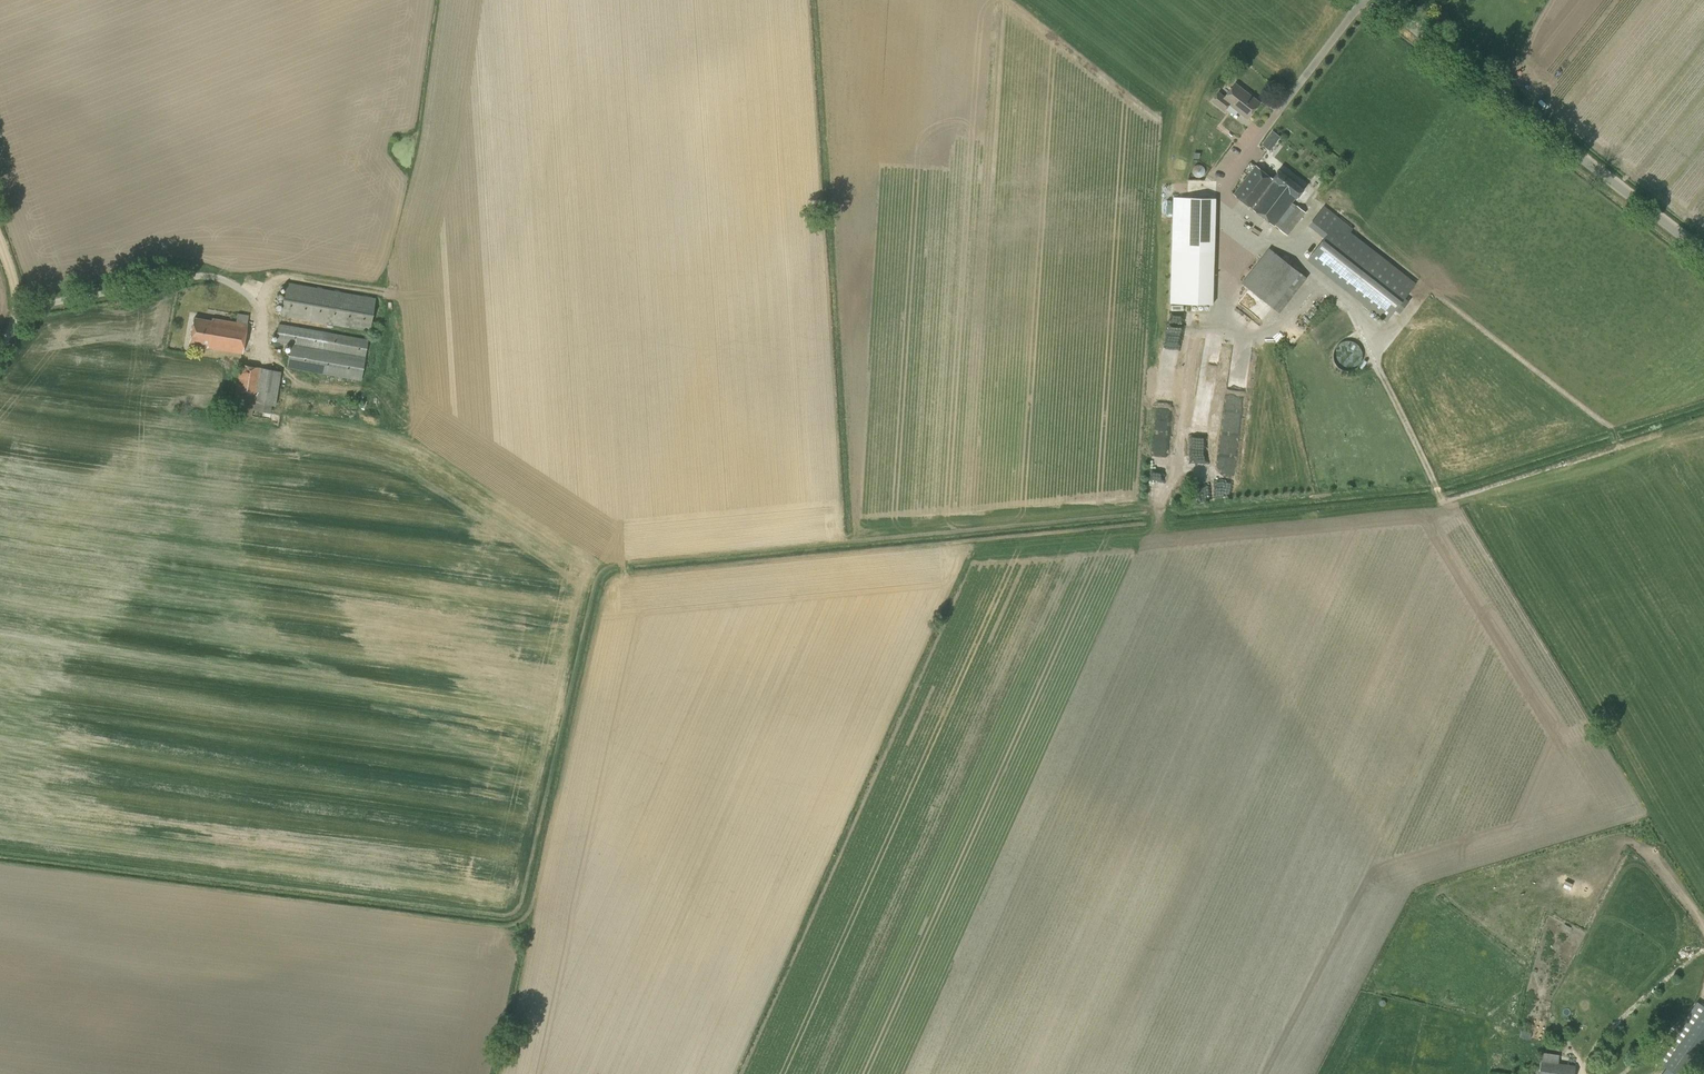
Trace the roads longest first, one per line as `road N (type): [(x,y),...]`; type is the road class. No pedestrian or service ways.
road 1 (unclassified): [(1703,253),(1378,0)]
road 2 (unclassified): [(0,345),(37,308),(210,277)]

